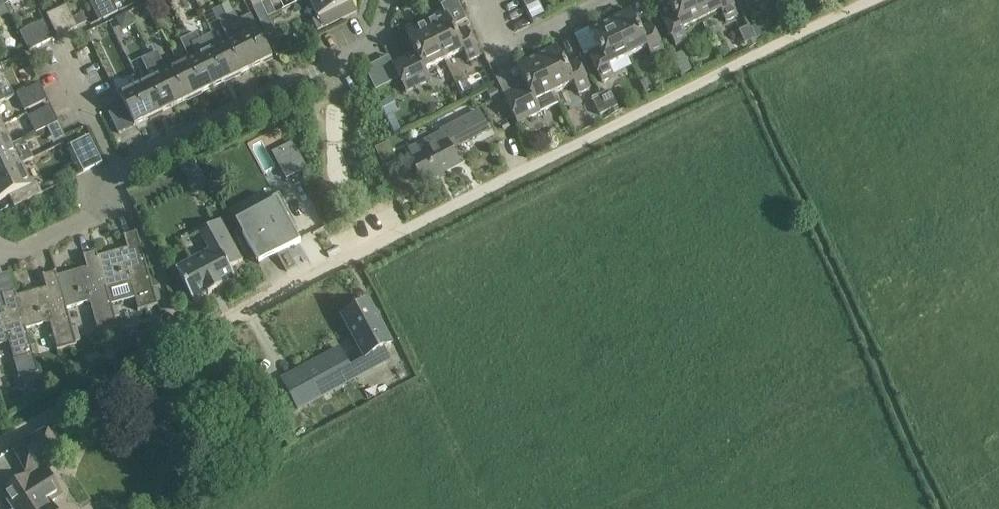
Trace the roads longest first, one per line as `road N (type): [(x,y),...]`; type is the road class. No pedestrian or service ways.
road 1 (residential): [(0,446),(285,289),(876,0)]
road 2 (residential): [(113,165),(376,42),(390,0)]
road 3 (residential): [(1,259),(94,214),(113,165)]
road 4 (residential): [(598,0),(521,38),(491,30),(482,3)]
road 5 (residential): [(113,165),(55,41)]

